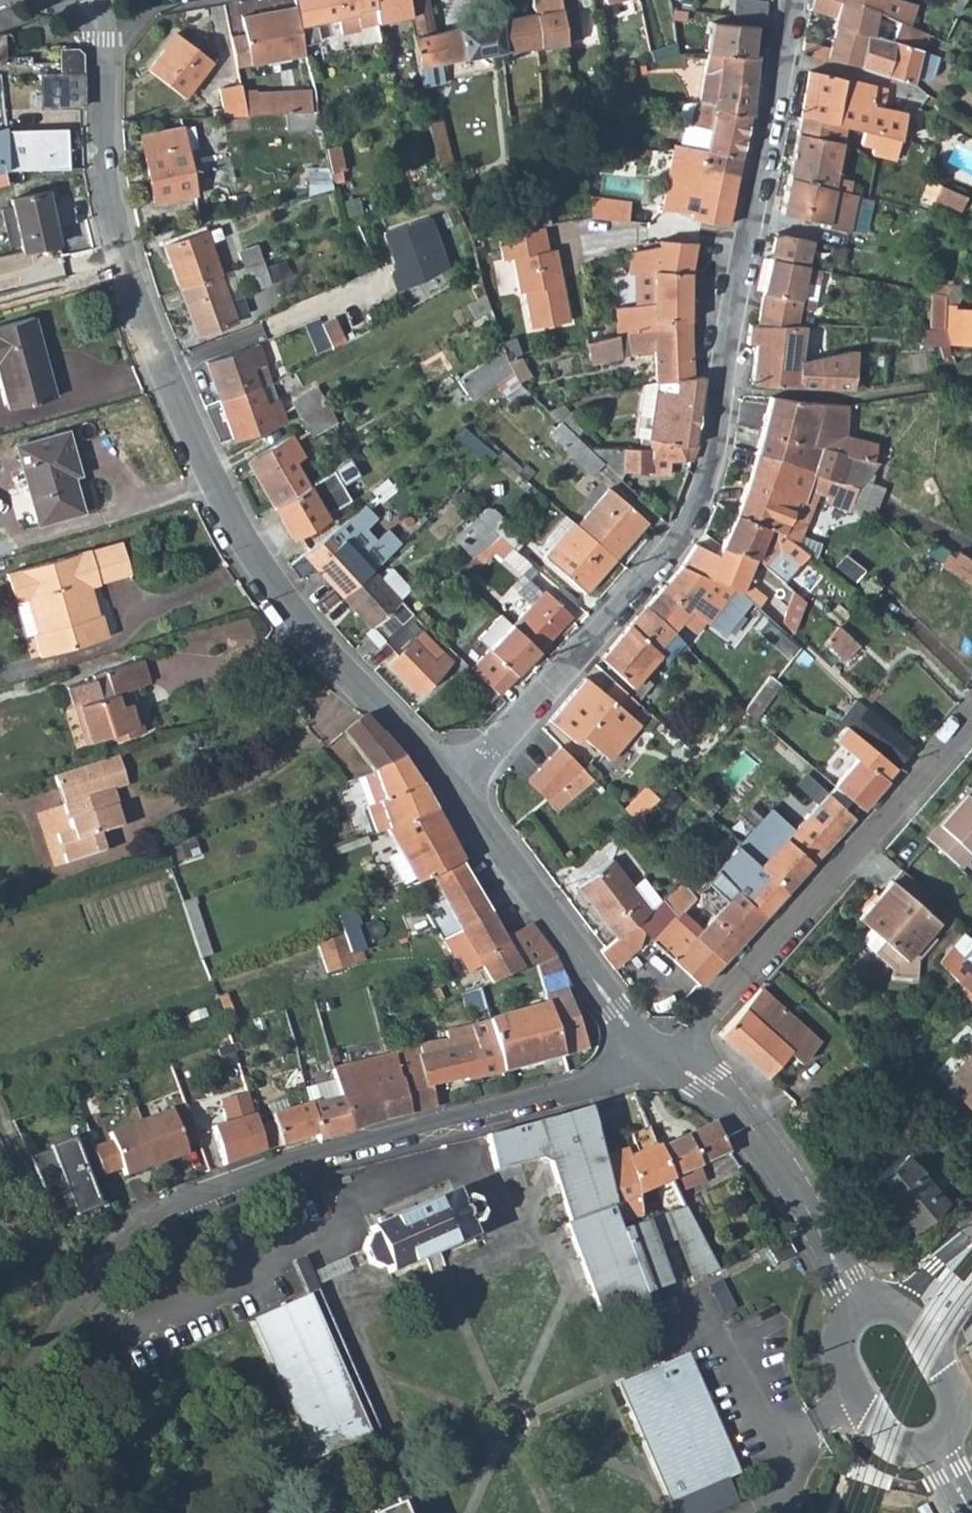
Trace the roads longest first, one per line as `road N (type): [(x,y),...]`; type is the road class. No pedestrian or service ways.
road 1 (residential): [(89,0),(118,246),(175,402),(249,554),(311,636),(458,790)]
road 2 (residential): [(458,790),(686,522),(706,482),(796,0)]
road 3 (residential): [(650,1053),(569,1096),(259,1174),(133,1231),(72,1275)]
road 4 (residential): [(675,1062),(971,715)]
road 5 (residential): [(458,790),(650,1053)]
road 6 (residential): [(675,1062),(761,1133),(862,1307)]
road 7 (residential): [(862,1307),(843,1324),(837,1343),(866,1413),(897,1448),(936,1444)]
road 8 (unclassified): [(72,1275),(0,1121)]

